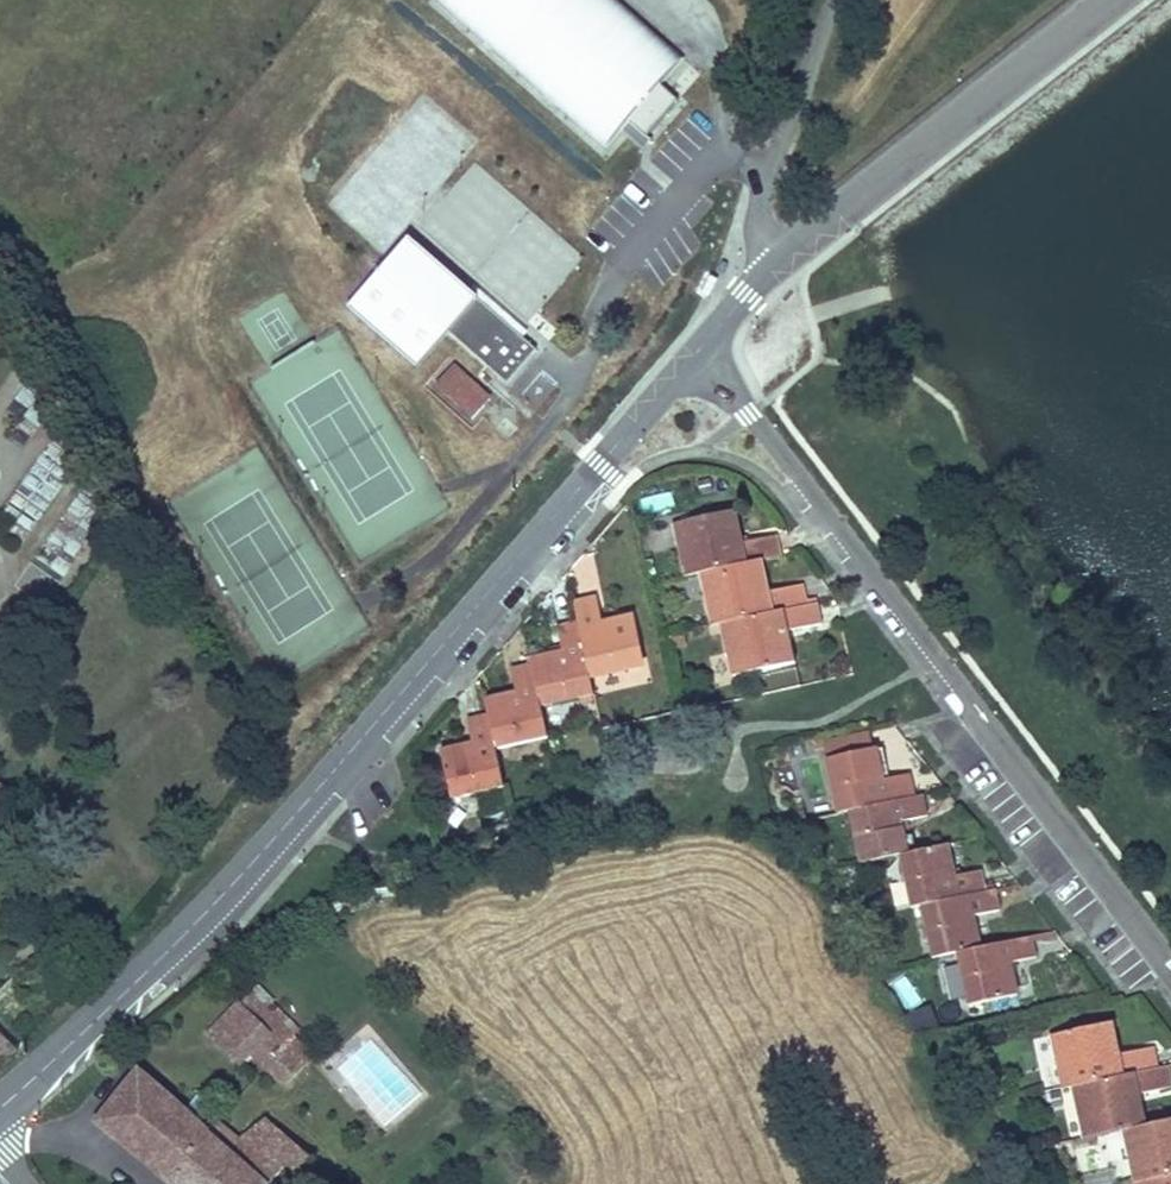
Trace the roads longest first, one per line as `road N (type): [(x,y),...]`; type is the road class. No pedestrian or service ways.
road 1 (unclassified): [(0,1108),(167,952),(292,820),(700,350)]
road 2 (residential): [(700,350),(1170,964)]
road 3 (unclassified): [(700,350),(818,230),(1112,0)]

